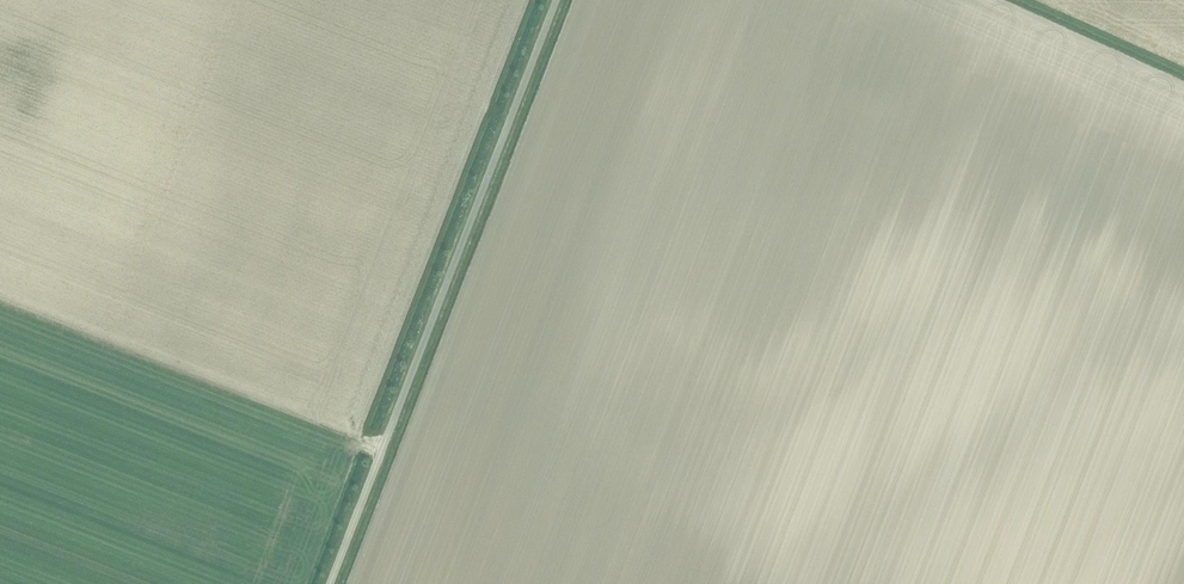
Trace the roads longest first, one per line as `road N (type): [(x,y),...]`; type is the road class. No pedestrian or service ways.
road 1 (unclassified): [(330,583),(558,0)]

